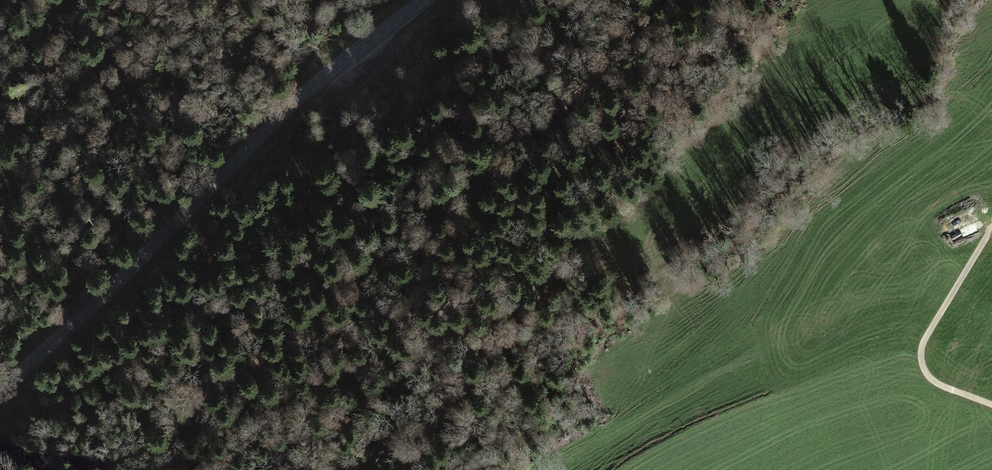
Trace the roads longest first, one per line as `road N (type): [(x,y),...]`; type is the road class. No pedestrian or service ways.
road 1 (track): [(167,438),(244,407),(374,385),(446,355),(519,310),(550,304),(555,311),(545,324),(491,378),(335,469)]
road 2 (track): [(167,438),(430,194),(600,73),(649,0)]
road 3 (tertiary): [(0,390),(122,283),(262,138),(424,0)]
road 4 (track): [(991,405),(934,382),(921,352),(991,228)]
road 5 (track): [(550,304),(583,229),(612,189)]

